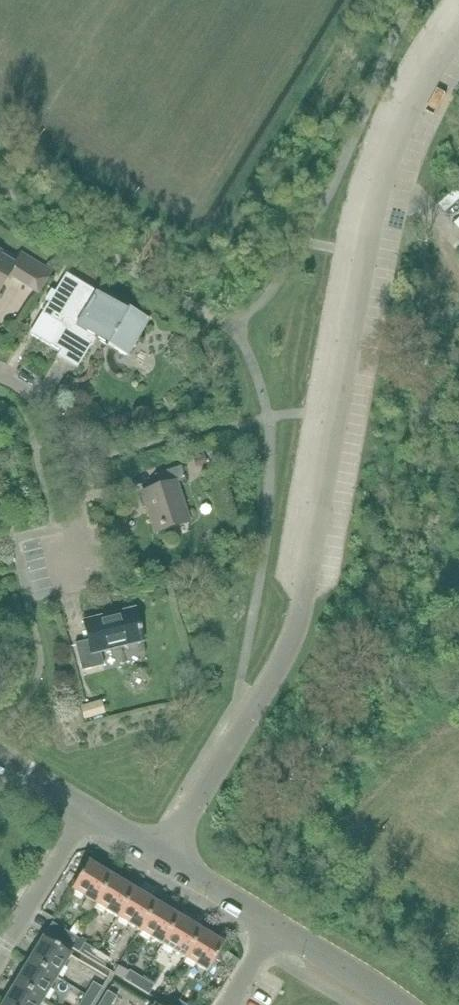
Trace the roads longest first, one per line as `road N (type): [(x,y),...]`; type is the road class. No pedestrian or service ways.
road 1 (unclassified): [(458,43),(406,127),(353,325),(290,645),(162,858)]
road 2 (residential): [(0,965),(86,810)]
road 3 (residential): [(76,525),(48,419),(22,385),(0,376)]
road 4 (residential): [(397,1004),(276,928)]
road 5 (residential): [(276,928),(162,858)]

